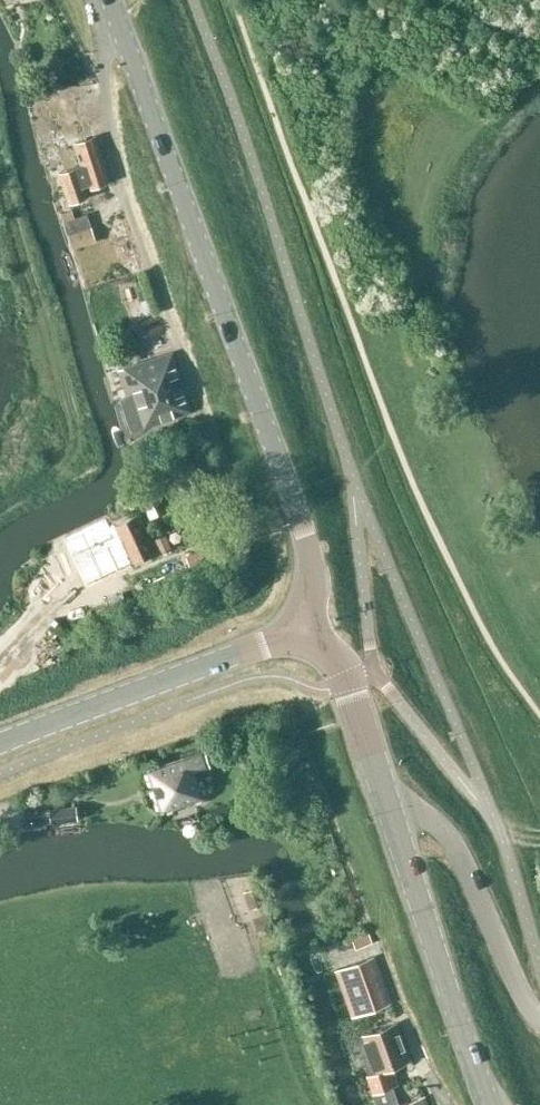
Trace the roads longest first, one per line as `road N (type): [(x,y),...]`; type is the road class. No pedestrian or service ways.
road 1 (tertiary): [(308,630),(311,559),(110,0)]
road 2 (tertiary): [(0,743),(308,630)]
road 3 (tertiary): [(489,1104),(391,812)]
road 4 (unclassified): [(391,812),(418,814),(447,835),(523,996),(539,1015)]
road 5 (tertiary): [(391,812),(349,682),(308,630)]

